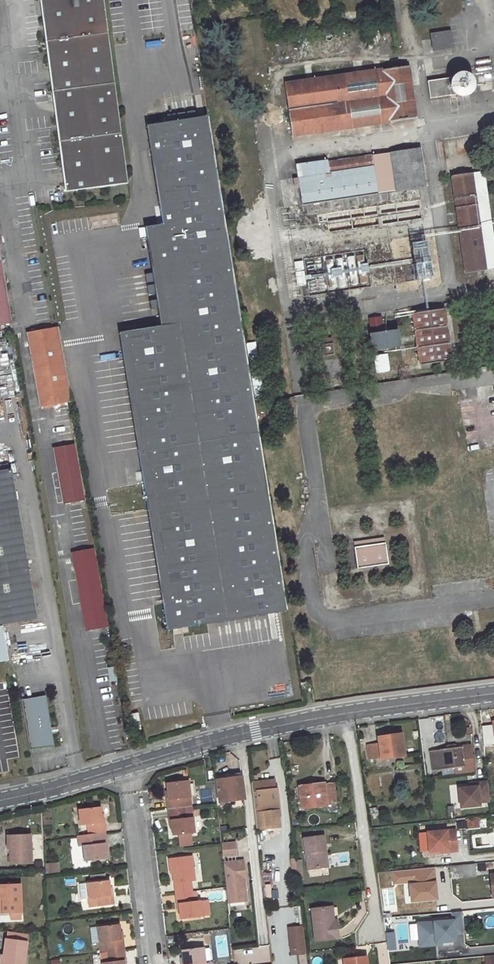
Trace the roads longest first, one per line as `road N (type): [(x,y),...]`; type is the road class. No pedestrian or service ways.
road 1 (residential): [(347,713),(378,938)]
road 2 (unclassified): [(131,766),(347,713)]
road 3 (residential): [(131,766),(156,963)]
road 4 (unclassified): [(347,713),(493,693)]
road 5 (unclassified): [(0,800),(131,766)]

